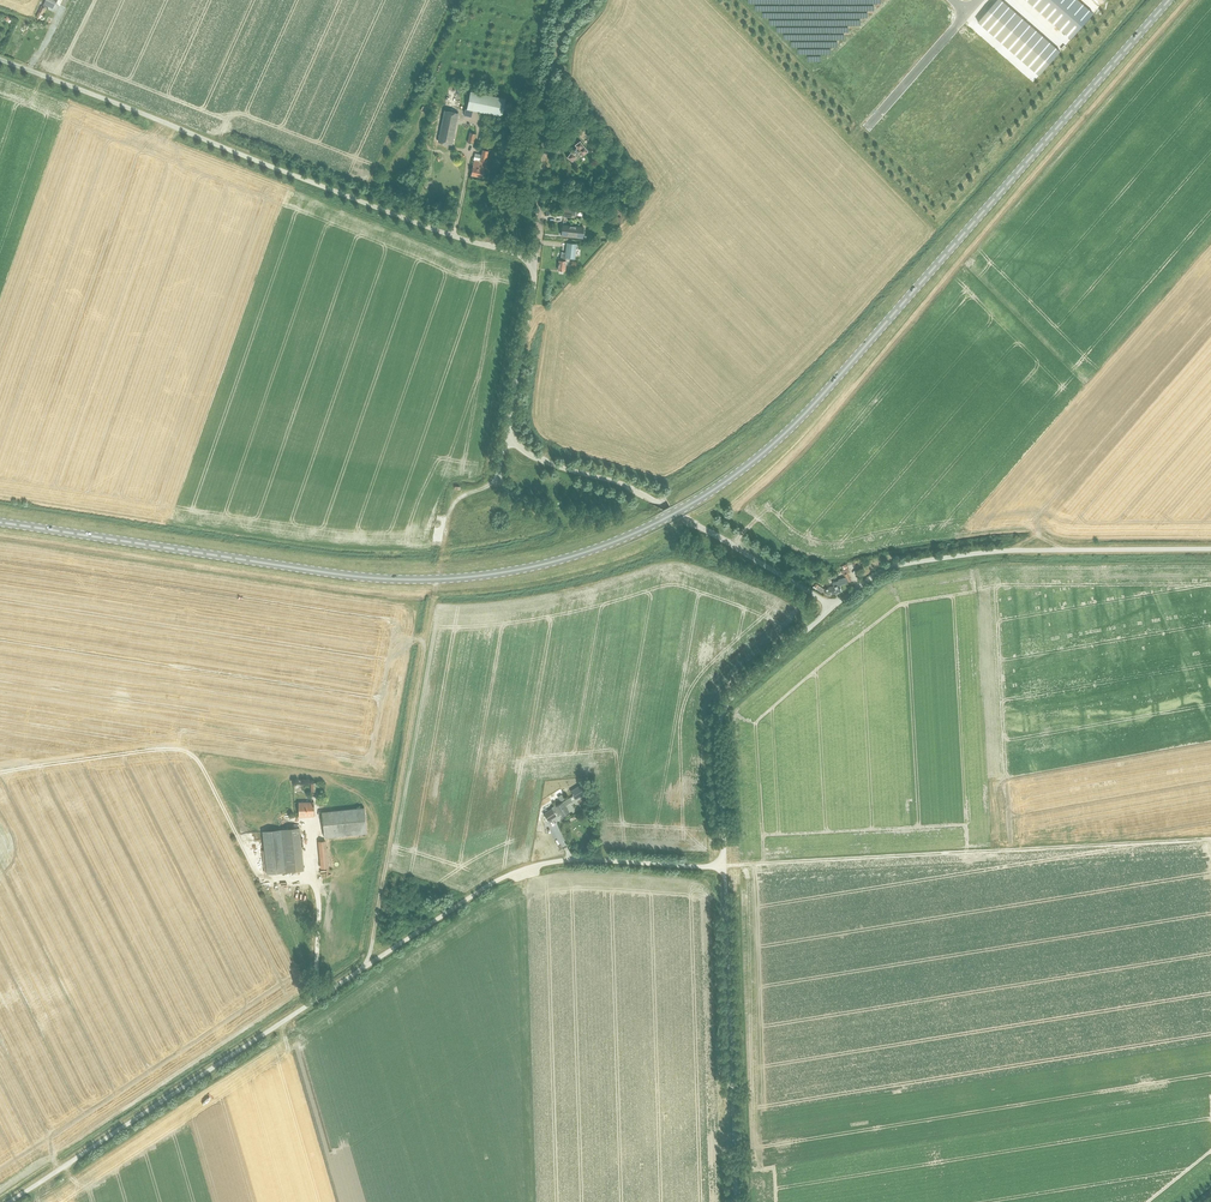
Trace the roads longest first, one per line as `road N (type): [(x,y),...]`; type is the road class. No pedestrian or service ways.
road 1 (secondary): [(1169,0),(785,437),(649,528),(540,566),(410,581),(0,523)]
road 2 (unclassified): [(8,1201),(500,879),(572,860),(724,866)]
road 3 (unclassified): [(535,262),(0,61)]
road 4 (unclassified): [(831,609),(630,487),(549,463),(517,444),(510,422),(535,262)]
road 5 (track): [(724,866),(1210,838)]
road 6 (unclassified): [(831,609),(905,564),(1019,550),(1210,549)]
road 7 (track): [(361,968),(428,604)]
road 8 (unclassified): [(736,1201),(724,866)]
road 9 (unclassified): [(724,866),(721,714),(831,609)]
road 10 (unclassified): [(535,262),(560,39),(588,0)]
road 11 (track): [(511,437),(497,480),(454,503),(441,545)]

